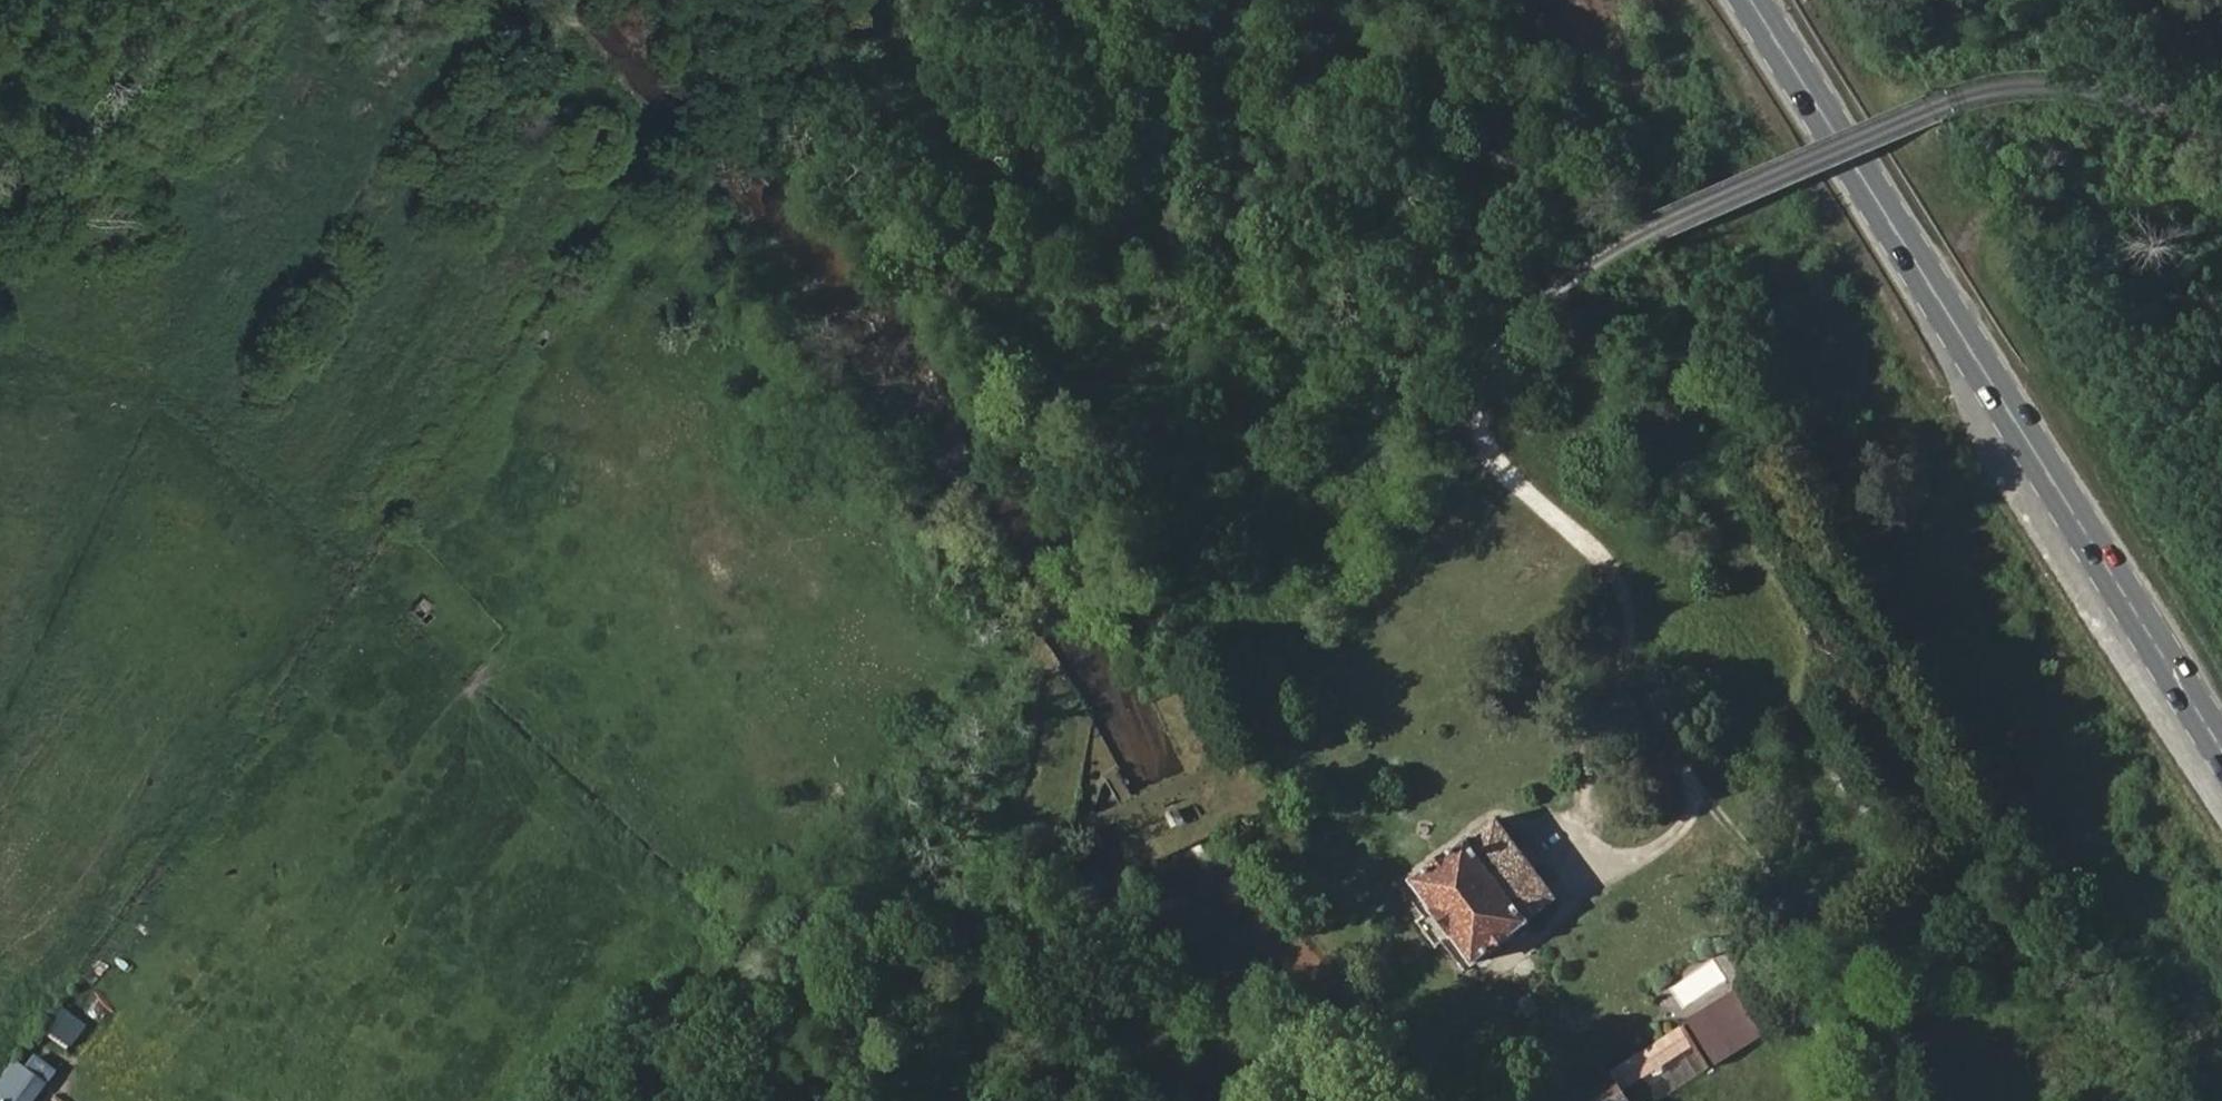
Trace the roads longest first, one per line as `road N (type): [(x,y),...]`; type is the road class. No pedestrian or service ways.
road 1 (primary): [(1750,0),(2221,749)]
road 2 (track): [(541,1100),(625,1014),(881,889),(1082,825)]

